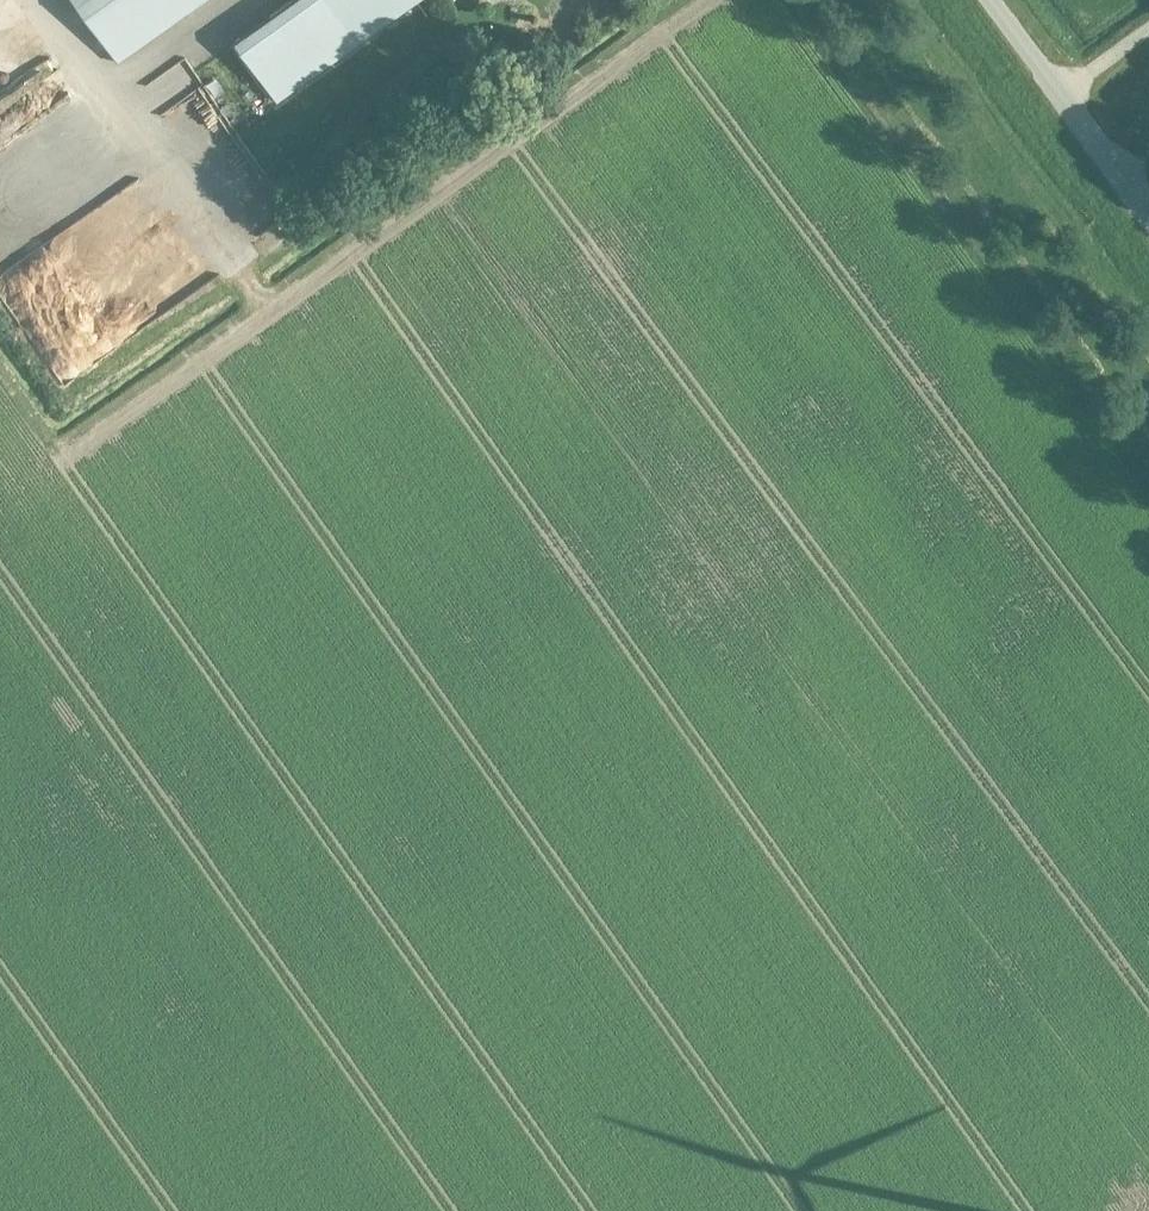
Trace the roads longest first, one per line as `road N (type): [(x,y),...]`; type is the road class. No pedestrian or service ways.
road 1 (unclassified): [(1148,213),(993,0)]

